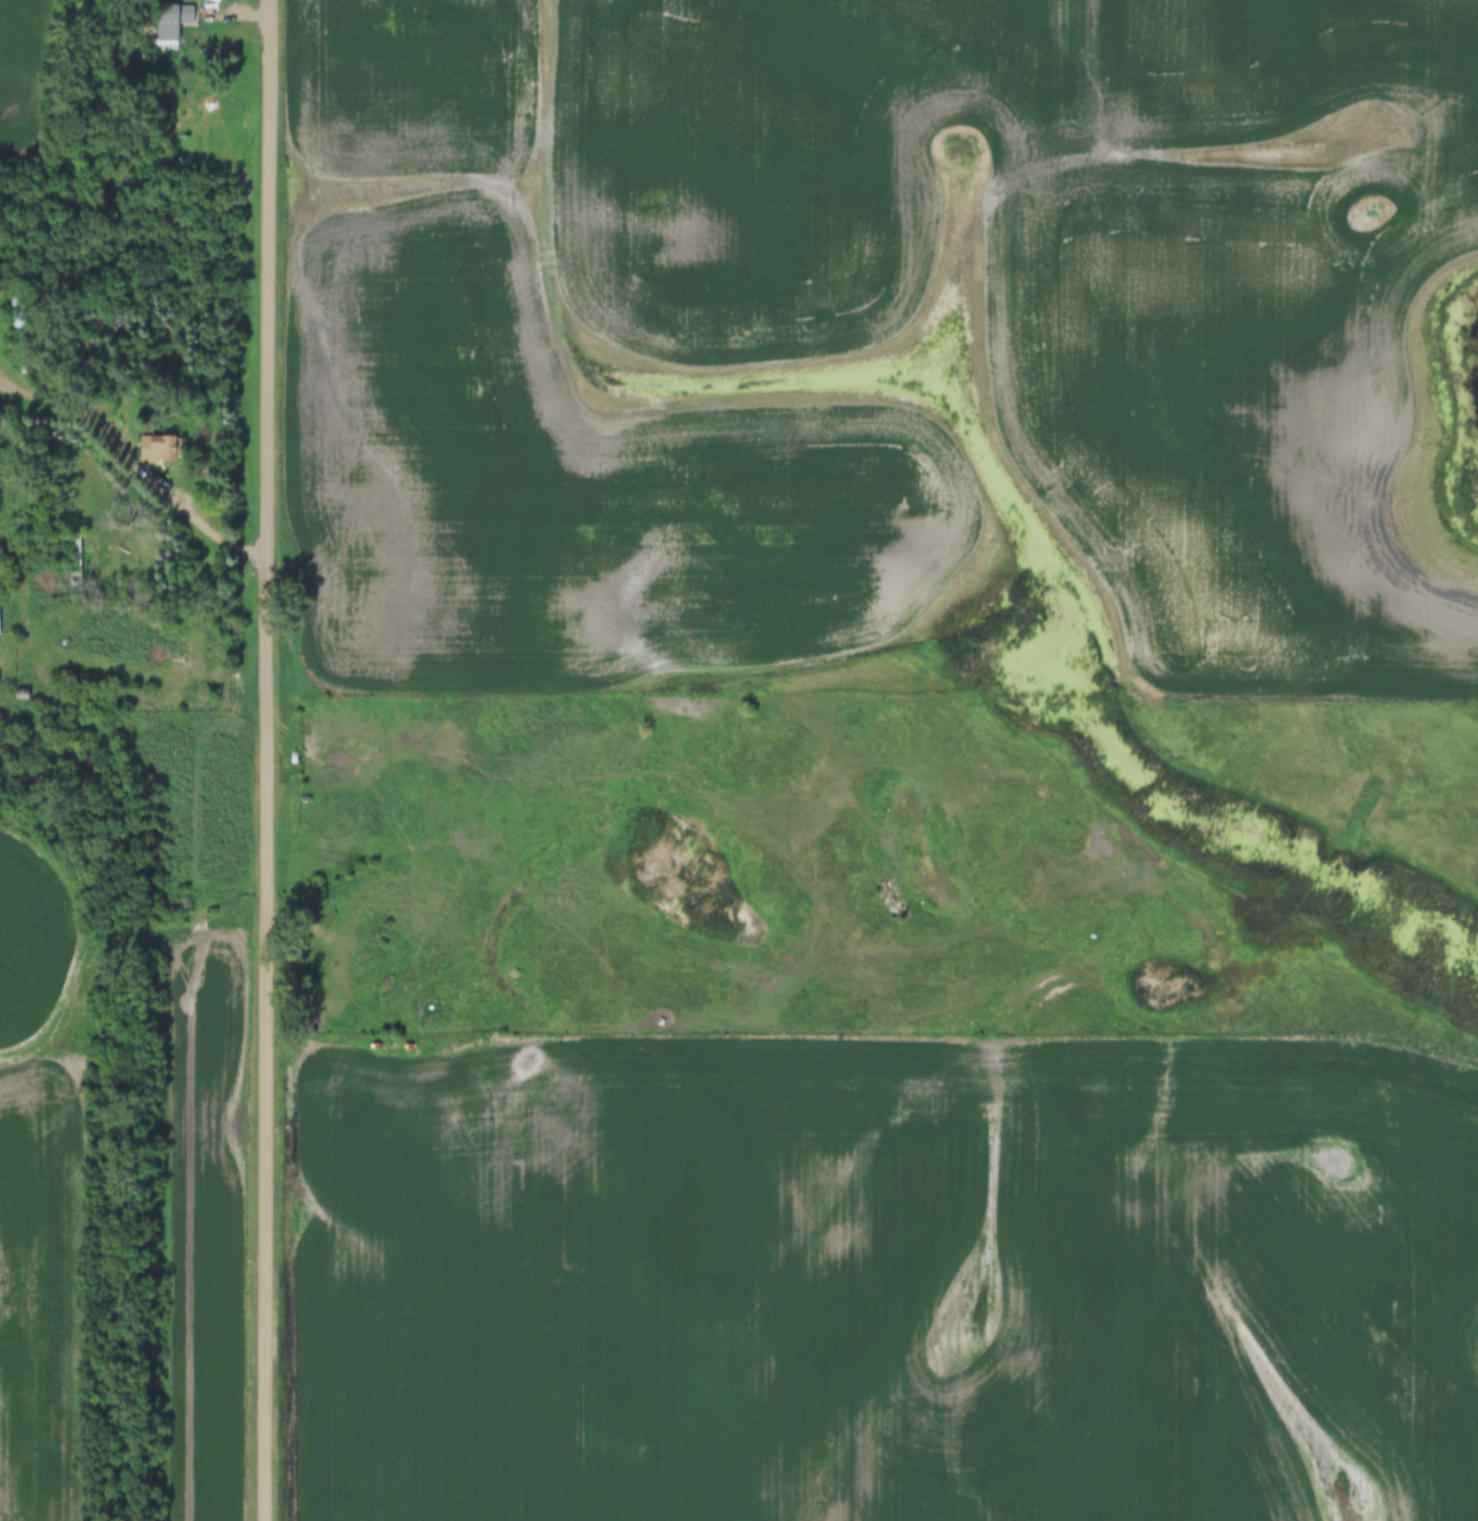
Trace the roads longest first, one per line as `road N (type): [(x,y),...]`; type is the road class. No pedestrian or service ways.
road 1 (residential): [(271,0),(267,1520)]
road 2 (track): [(18,392),(17,536),(28,613),(53,696),(78,708),(269,711)]

